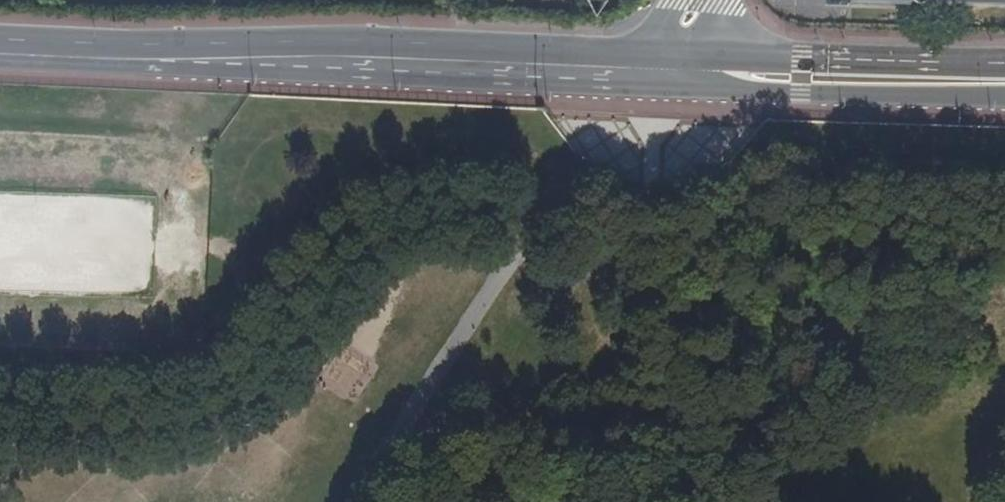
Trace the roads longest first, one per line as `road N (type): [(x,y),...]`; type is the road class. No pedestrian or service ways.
road 1 (primary): [(0,46),(645,68)]
road 2 (track): [(522,248),(478,228),(389,239),(336,271),(235,405),(130,429),(0,436)]
road 3 (primary): [(709,71),(758,89),(1004,94)]
road 4 (primary): [(1004,59),(758,56),(709,71)]

